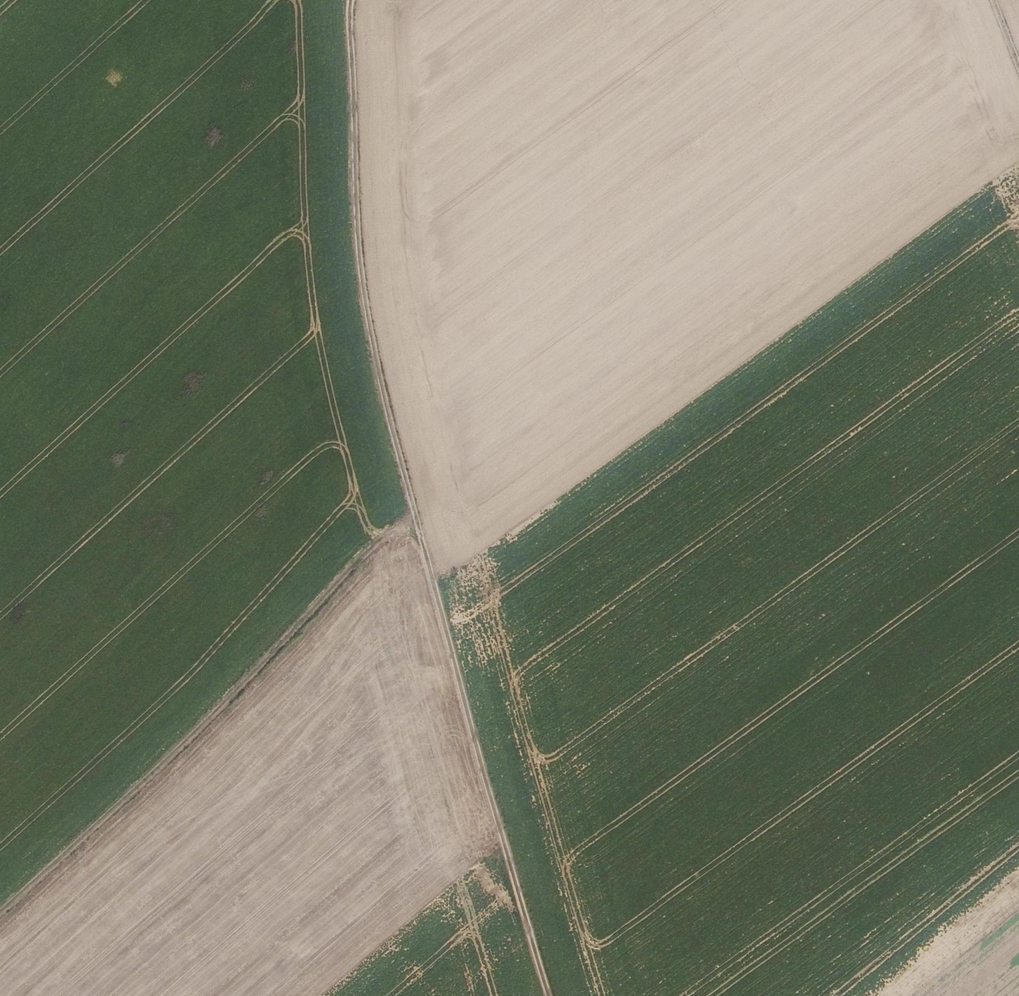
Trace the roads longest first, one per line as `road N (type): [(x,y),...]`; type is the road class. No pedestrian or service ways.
road 1 (track): [(350,0),(358,184),(382,389),(505,853),(553,995)]
road 2 (track): [(0,918),(189,746),(411,514)]

